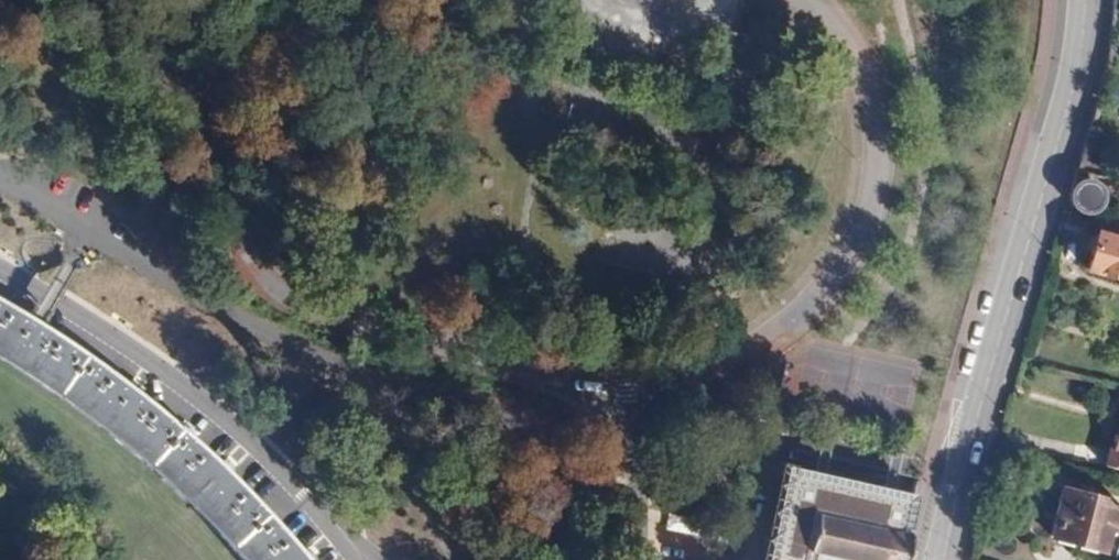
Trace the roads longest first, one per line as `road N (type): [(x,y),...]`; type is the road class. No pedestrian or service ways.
road 1 (tertiary): [(1085,0),(1076,86),(943,559)]

